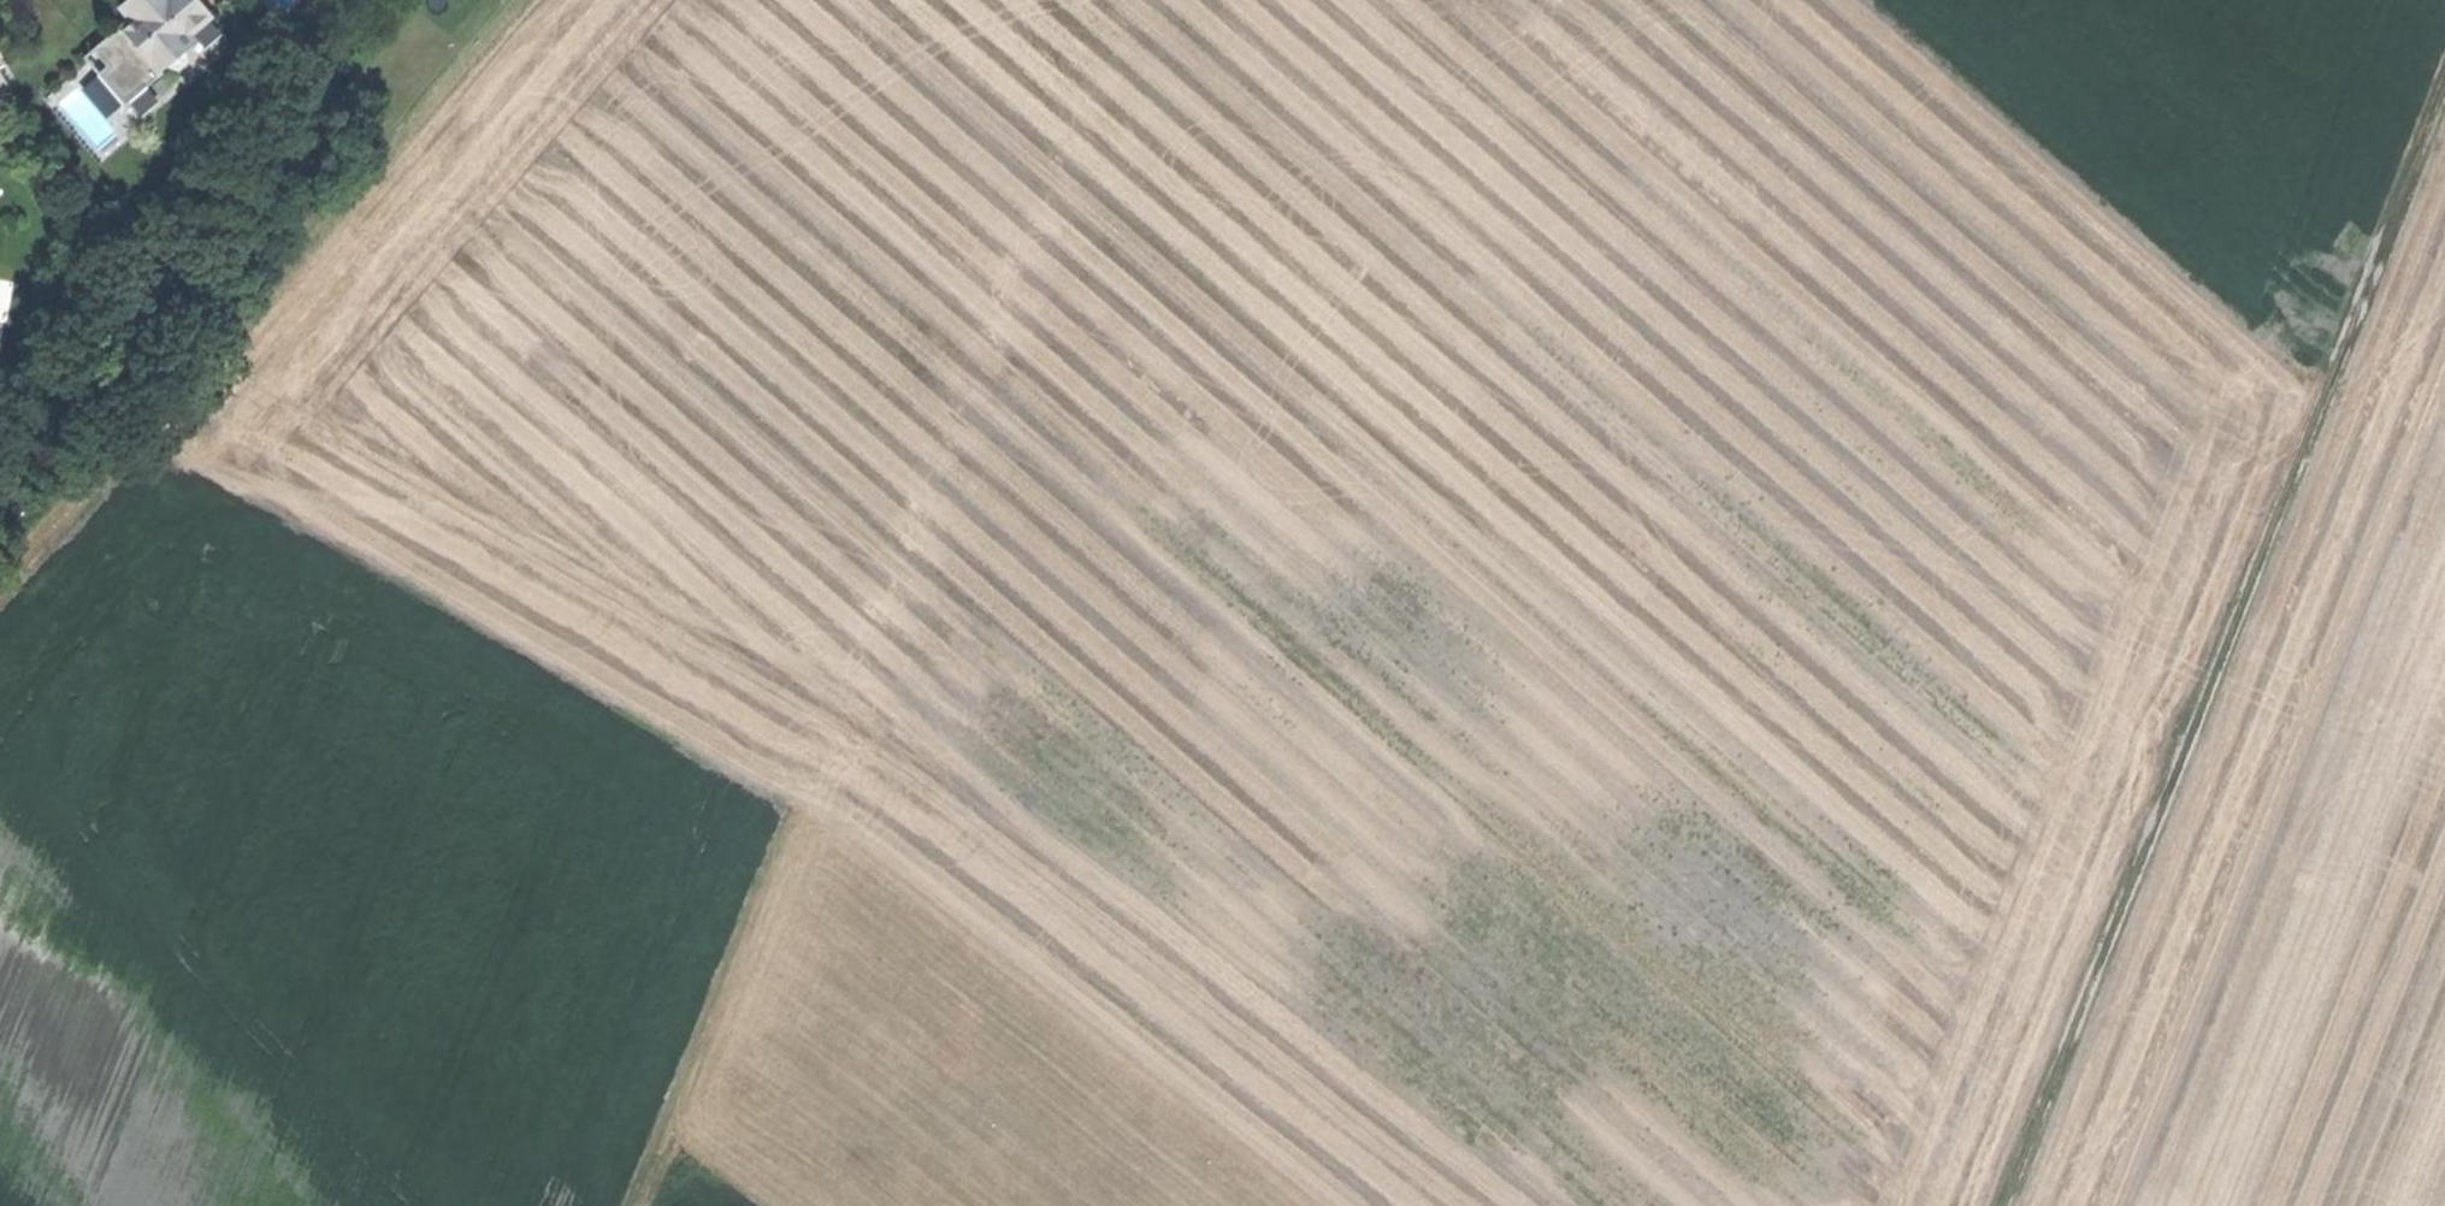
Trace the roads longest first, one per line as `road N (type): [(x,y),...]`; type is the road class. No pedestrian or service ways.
road 1 (track): [(2017,1205),(2444,104)]

